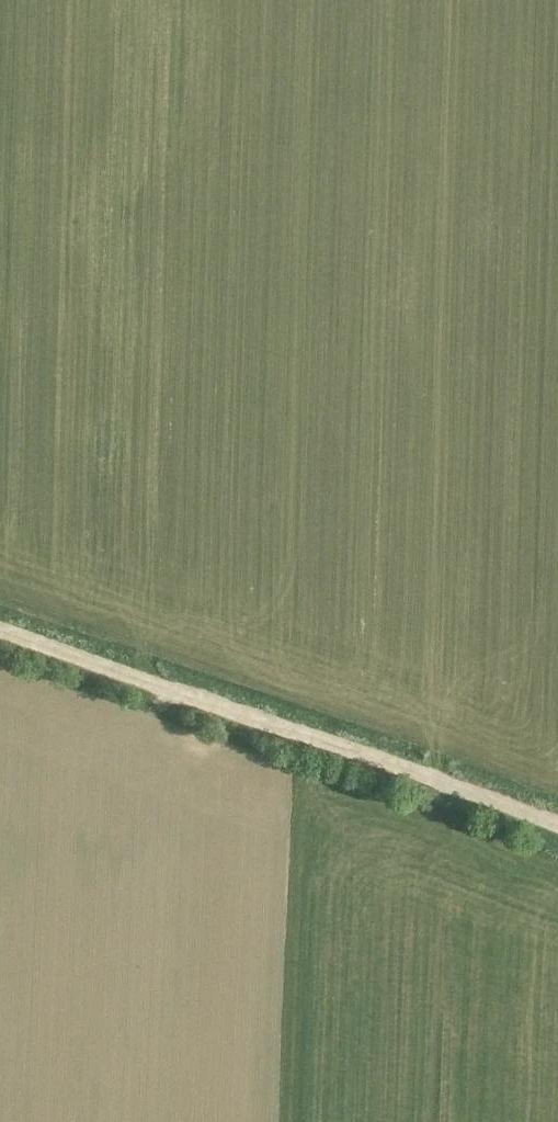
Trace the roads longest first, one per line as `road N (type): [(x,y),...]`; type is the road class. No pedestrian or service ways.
road 1 (track): [(0,628),(557,822)]

